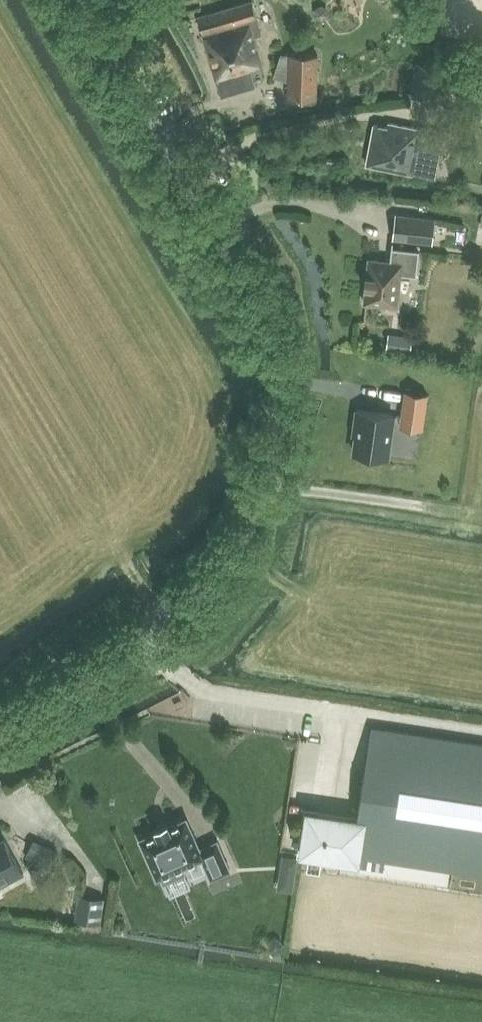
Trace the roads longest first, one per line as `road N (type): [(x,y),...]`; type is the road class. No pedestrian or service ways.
road 1 (unclassified): [(0,727),(142,635),(236,554),(254,530),(278,454),(282,379),(261,302),(78,0)]

